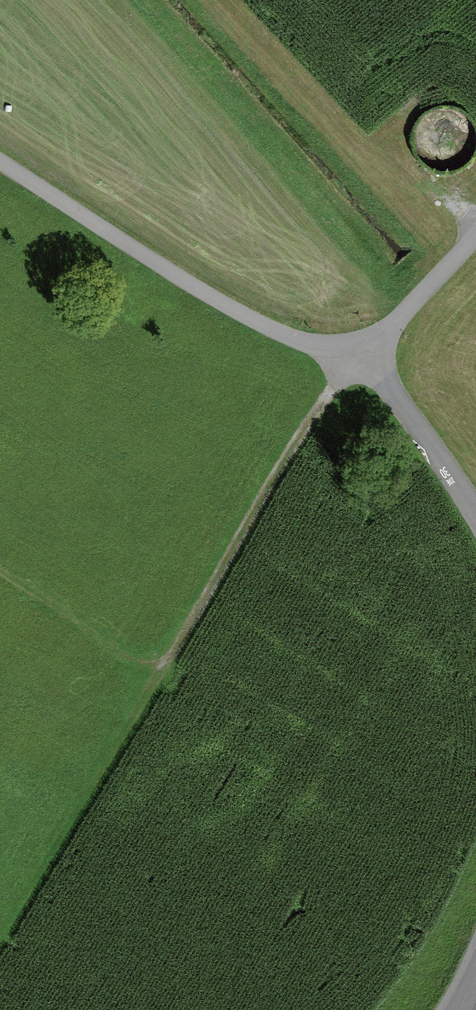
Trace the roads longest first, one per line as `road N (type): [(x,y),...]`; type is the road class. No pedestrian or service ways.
road 1 (track): [(0,930),(326,396),(359,361)]
road 2 (unclassified): [(475,506),(406,410),(359,361),(196,290),(0,157)]
road 3 (track): [(151,675),(0,577)]
road 4 (track): [(475,234),(359,361)]

